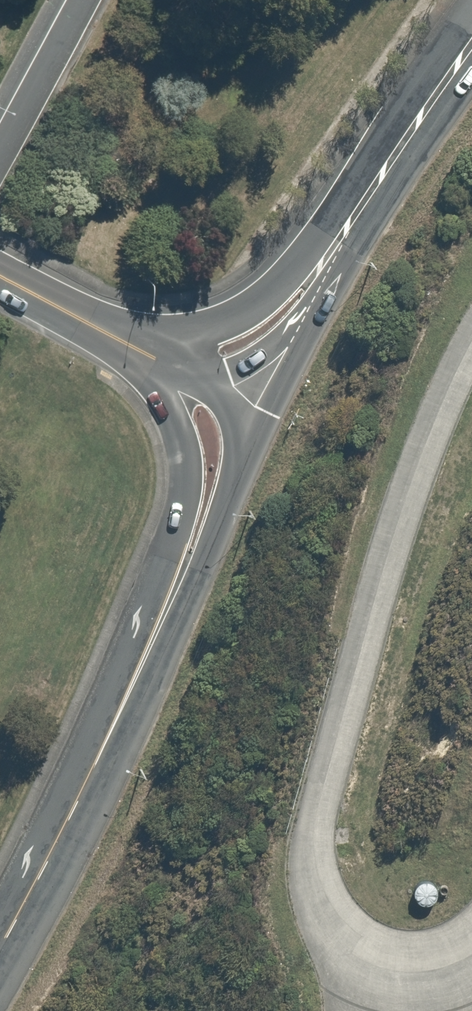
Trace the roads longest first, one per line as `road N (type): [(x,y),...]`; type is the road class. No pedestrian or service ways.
road 1 (secondary): [(0,950),(168,604)]
road 2 (tertiary): [(328,259),(471,44)]
road 3 (secondary): [(168,604),(189,478),(177,426),(152,382)]
road 4 (tertiary): [(124,343),(175,343),(237,323),(328,259)]
road 5 (tertiary): [(326,281),(325,301),(245,470)]
road 6 (tertiary): [(0,152),(82,0)]
road 7 (tertiary): [(326,281),(268,352),(204,382)]
road 8 (secondary): [(245,470),(217,534),(168,604)]
road 9 (secondary): [(124,343),(0,276)]

